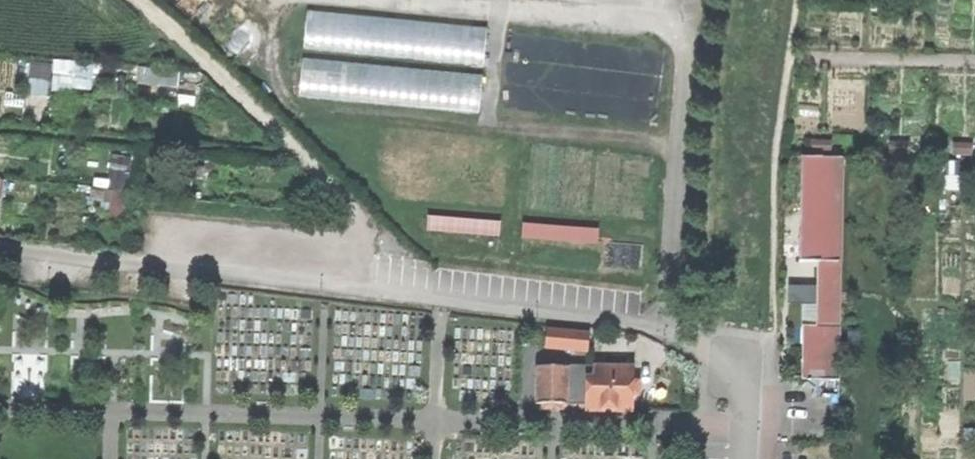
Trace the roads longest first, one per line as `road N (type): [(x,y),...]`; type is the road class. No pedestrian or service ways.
road 1 (track): [(454,302),(0,244)]
road 2 (track): [(454,302),(131,0)]
road 3 (residential): [(742,458),(746,373),(707,349),(625,320),(454,302)]

